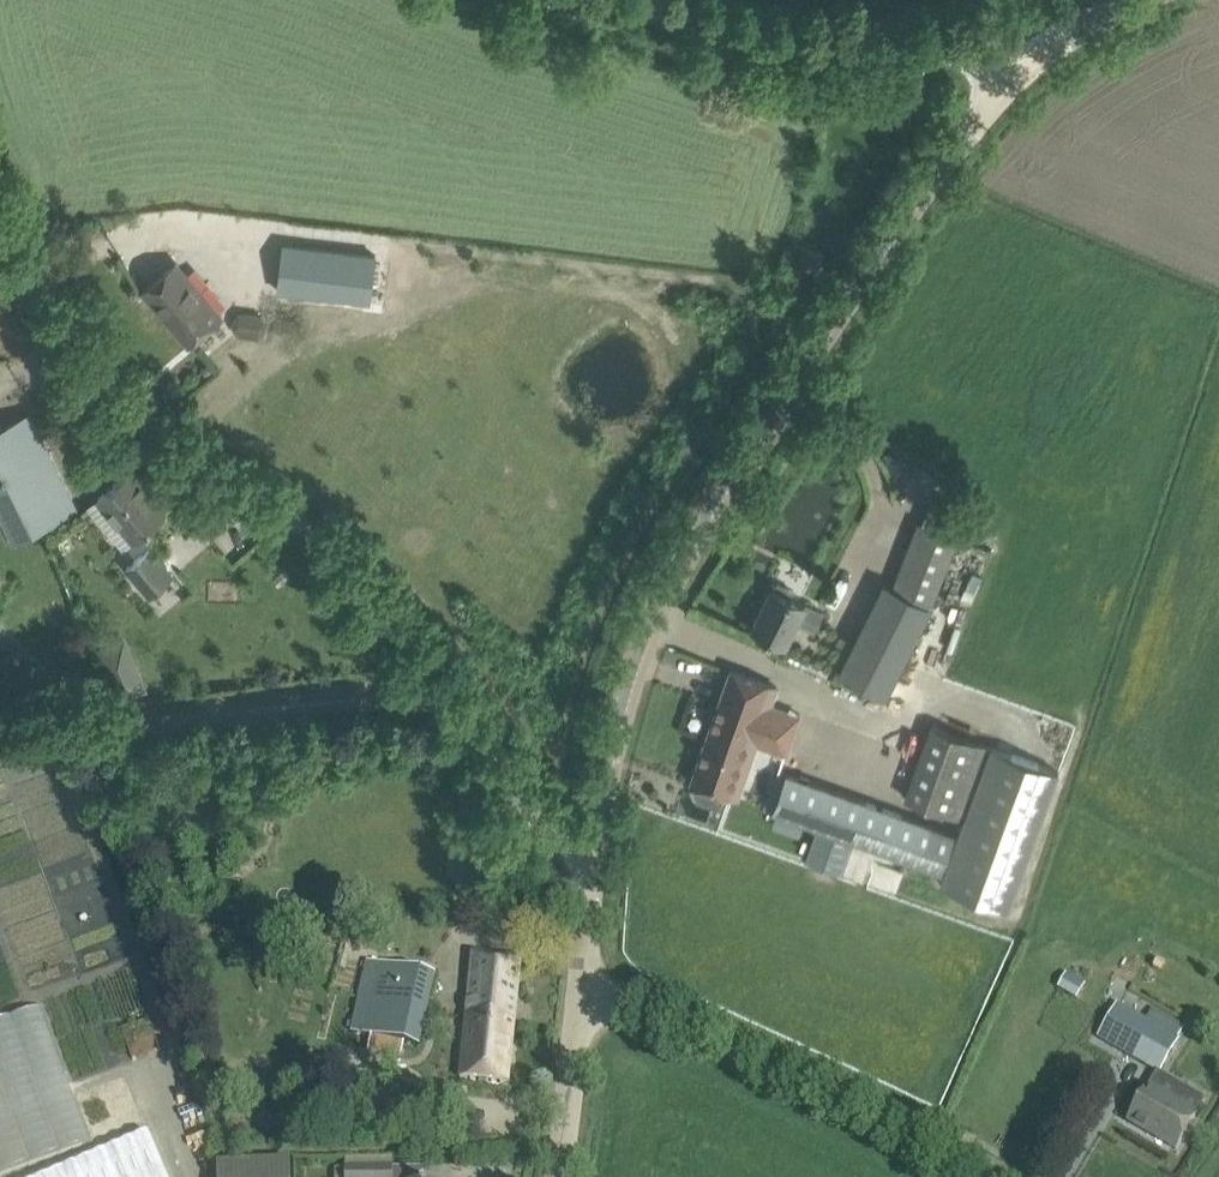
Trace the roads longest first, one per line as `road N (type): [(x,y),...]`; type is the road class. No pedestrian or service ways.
road 1 (tertiary): [(593,858),(629,682),(689,546),(875,261),(1012,80)]
road 2 (unclassified): [(593,858),(559,843),(529,812),(415,647),(318,539),(170,445),(120,392),(0,219)]
road 3 (unclassified): [(988,1176),(856,1105),(581,980)]
road 4 (unclassified): [(1012,80),(964,48),(756,36),(621,0)]
road 5 (tertiary): [(557,1176),(581,980)]
road 6 (tertiary): [(1012,80),(1076,32),(1140,0)]
road 7 (tertiary): [(581,980),(593,858)]

